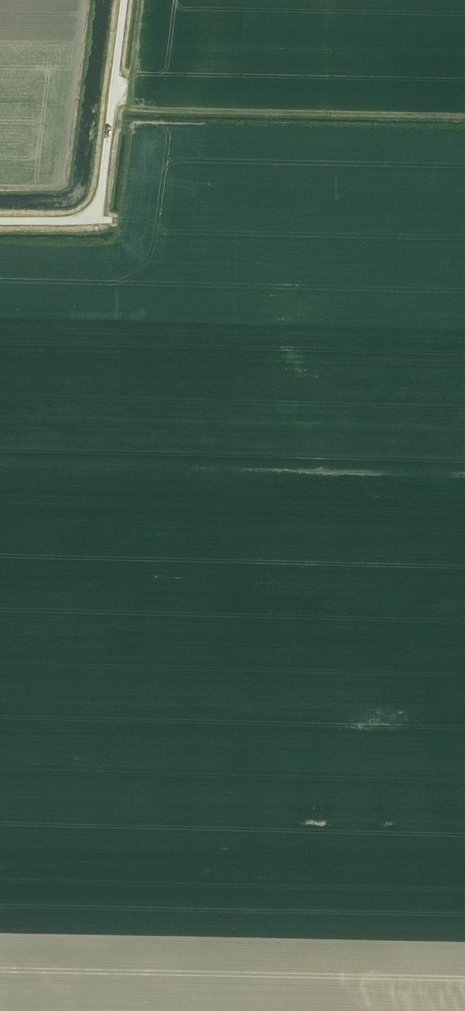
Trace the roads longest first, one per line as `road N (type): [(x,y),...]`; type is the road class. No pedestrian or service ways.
road 1 (unclassified): [(0,221),(93,213),(125,0)]

